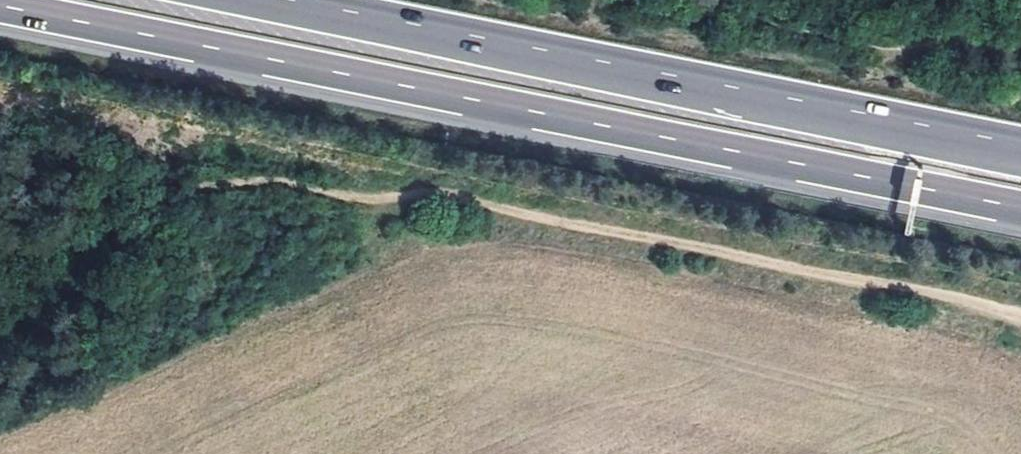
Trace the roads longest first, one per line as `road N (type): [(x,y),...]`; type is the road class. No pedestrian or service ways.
road 1 (motorway): [(0,5),(1020,208)]
road 2 (track): [(1020,317),(428,191),(361,199),(283,183),(0,208)]
road 3 (motorway): [(1020,153),(258,0)]

